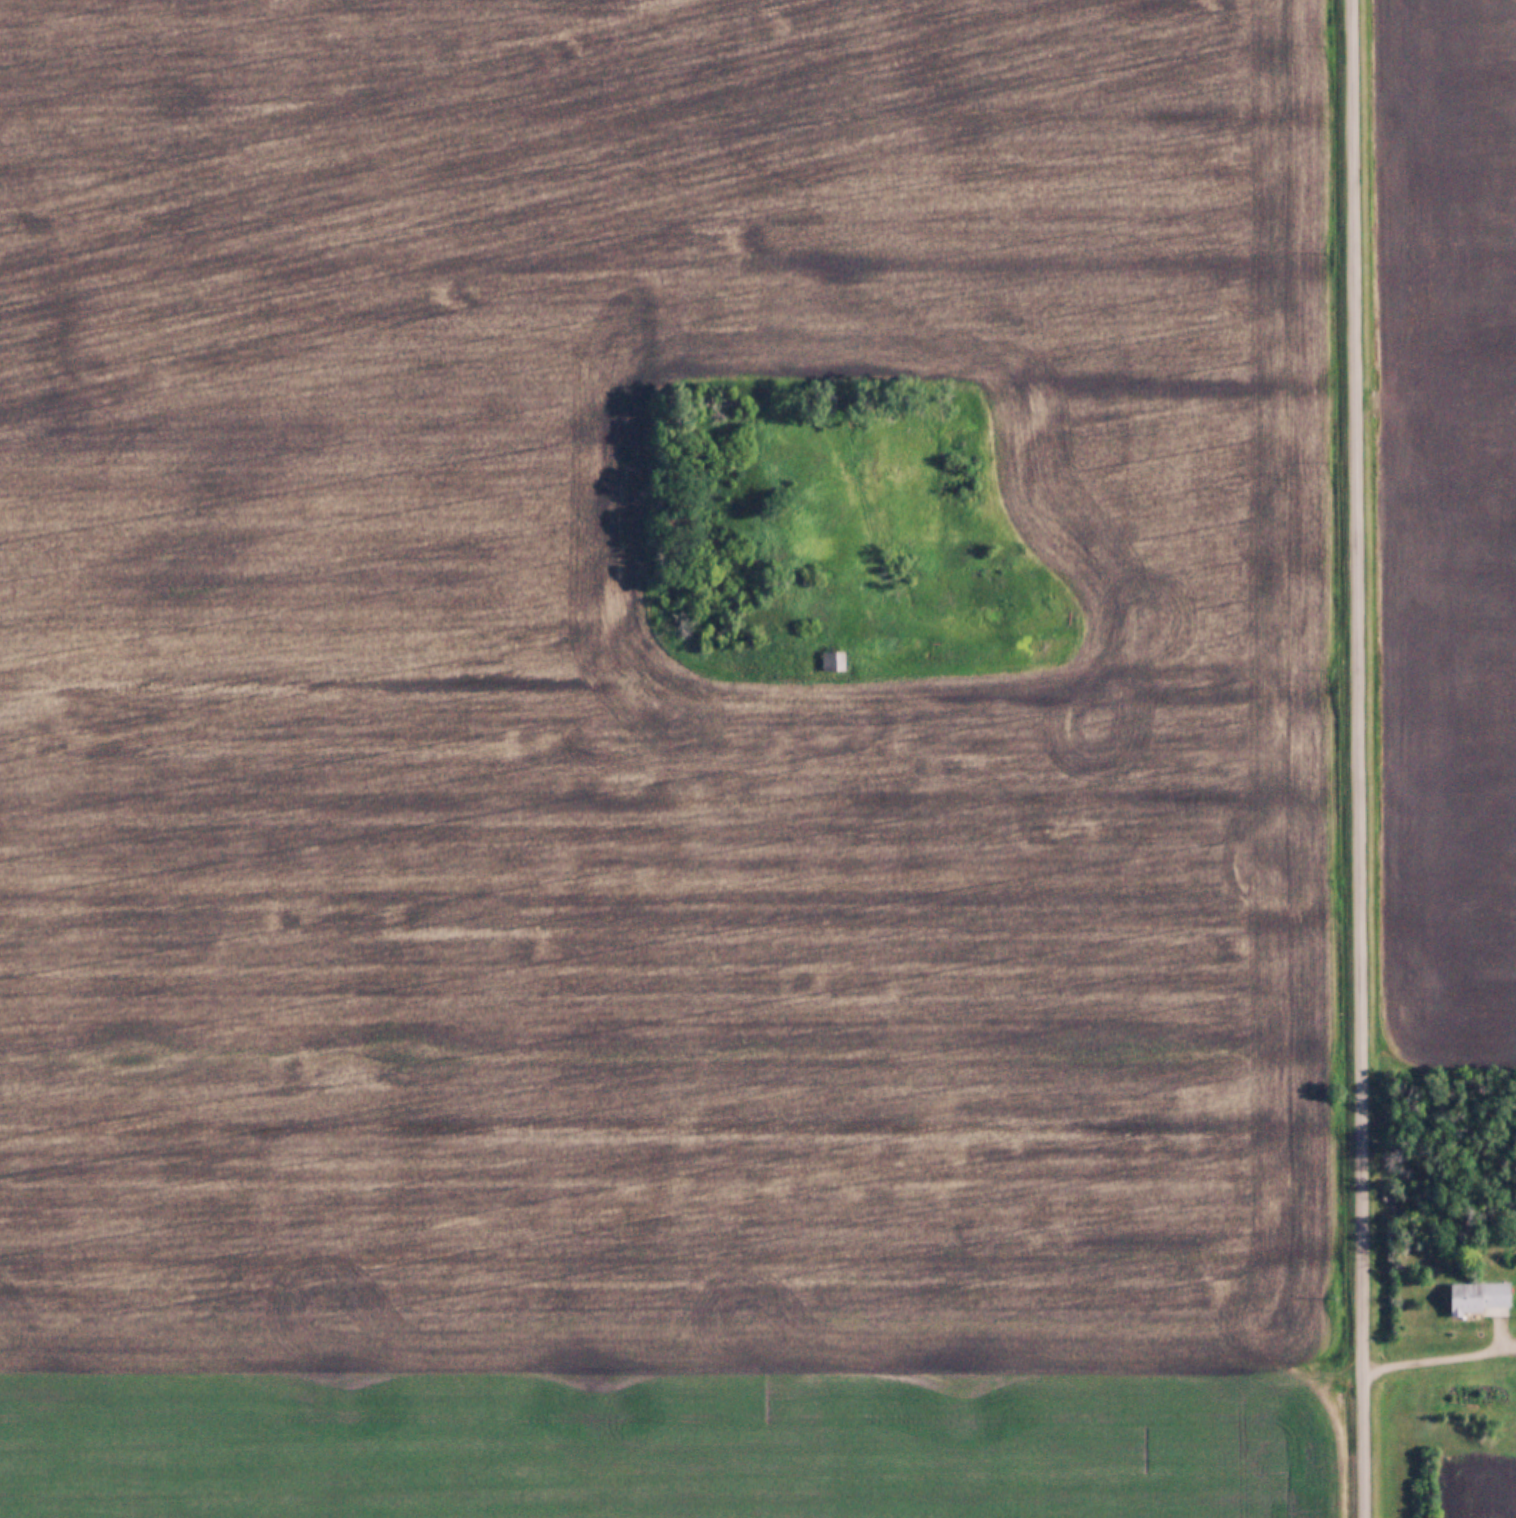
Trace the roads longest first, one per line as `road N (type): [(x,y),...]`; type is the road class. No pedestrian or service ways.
road 1 (residential): [(1366,1517),(1353,0)]

